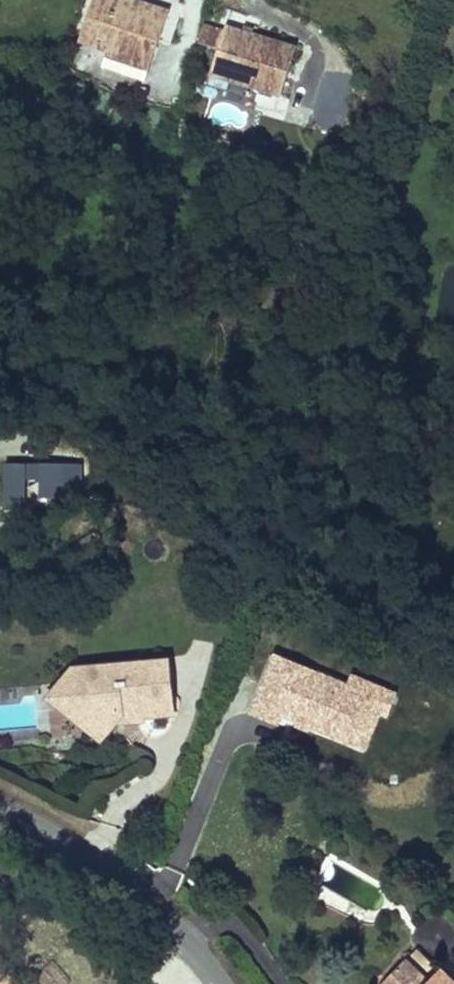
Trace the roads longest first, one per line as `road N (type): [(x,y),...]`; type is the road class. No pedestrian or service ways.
road 1 (unclassified): [(221,983),(130,887),(0,804)]

